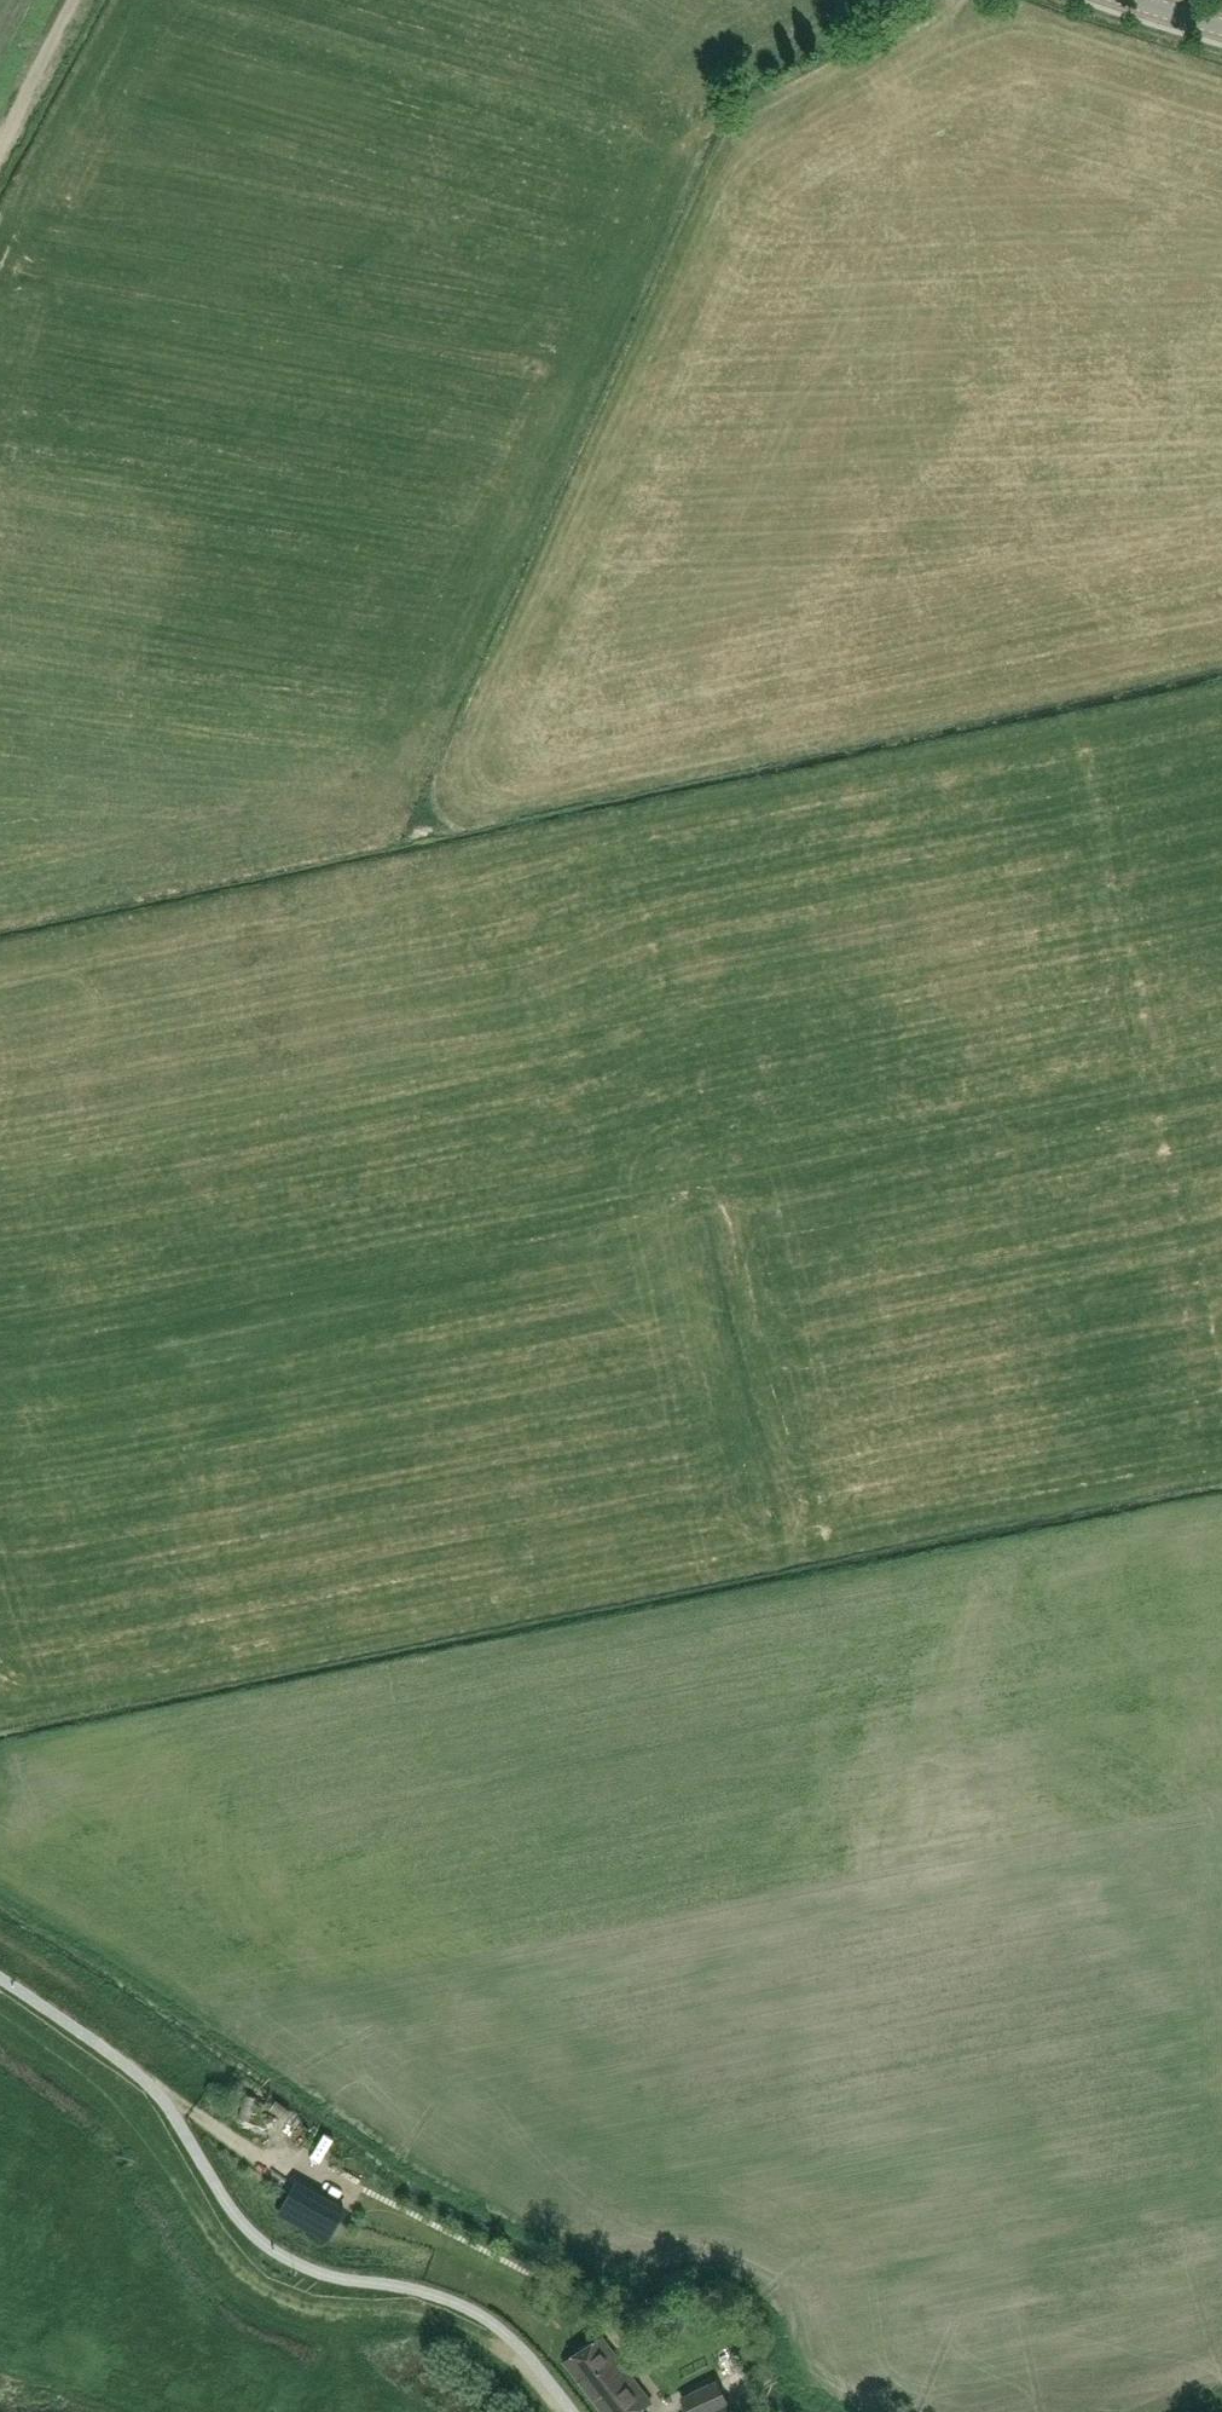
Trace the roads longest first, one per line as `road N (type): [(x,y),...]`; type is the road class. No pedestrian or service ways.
road 1 (unclassified): [(575,2411),(527,2352),(479,2313),(419,2289),(318,2271),(260,2240),(144,2079),(0,1976)]
road 2 (track): [(89,0),(0,152)]

